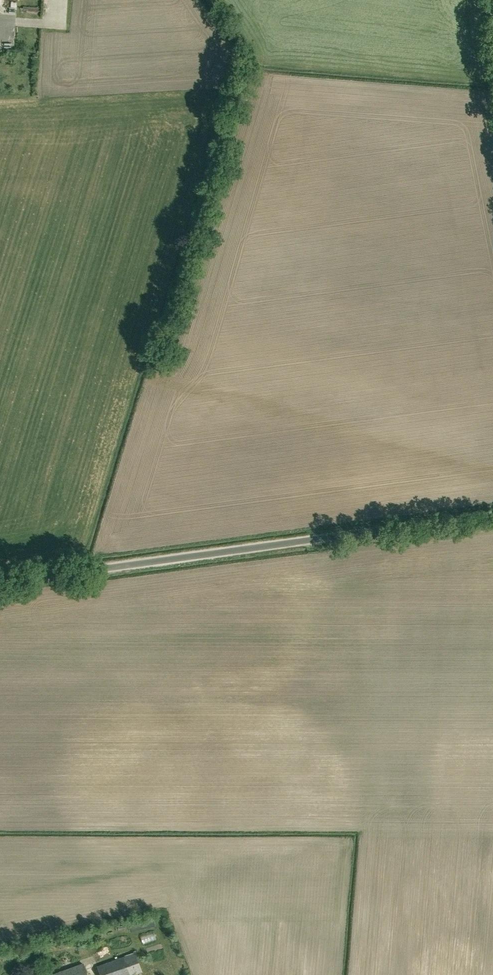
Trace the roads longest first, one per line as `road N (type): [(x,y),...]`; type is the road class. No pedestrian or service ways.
road 1 (unclassified): [(0,584),(492,516)]

